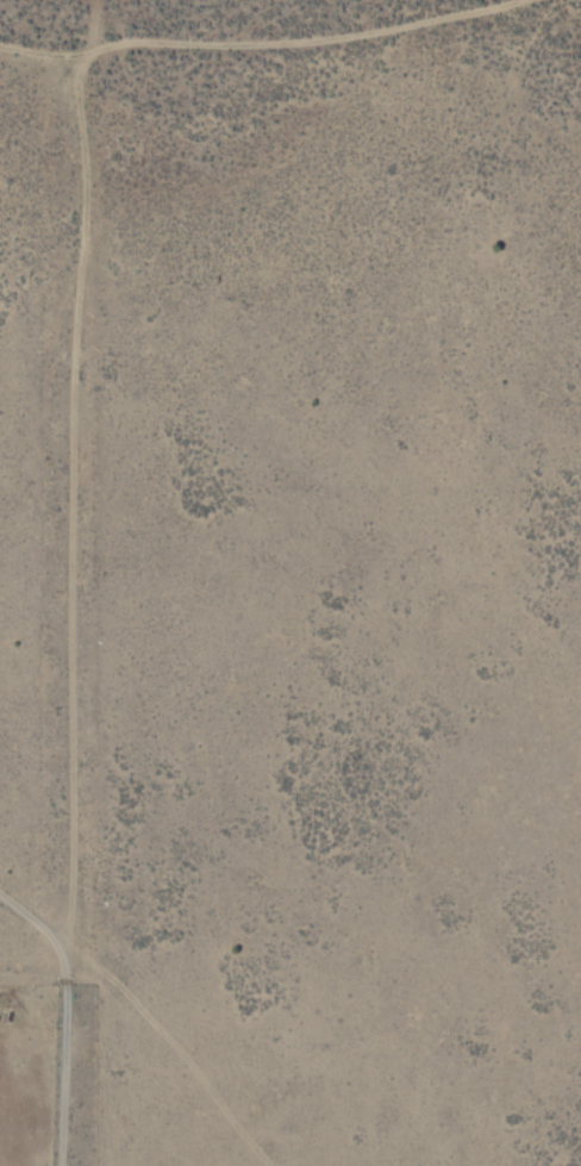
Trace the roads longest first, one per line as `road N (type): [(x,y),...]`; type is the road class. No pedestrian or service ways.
road 1 (residential): [(58,1165),(70,816),(70,442),(82,241),(77,89),(86,58),(135,39),(250,43),(360,35),(510,0)]

